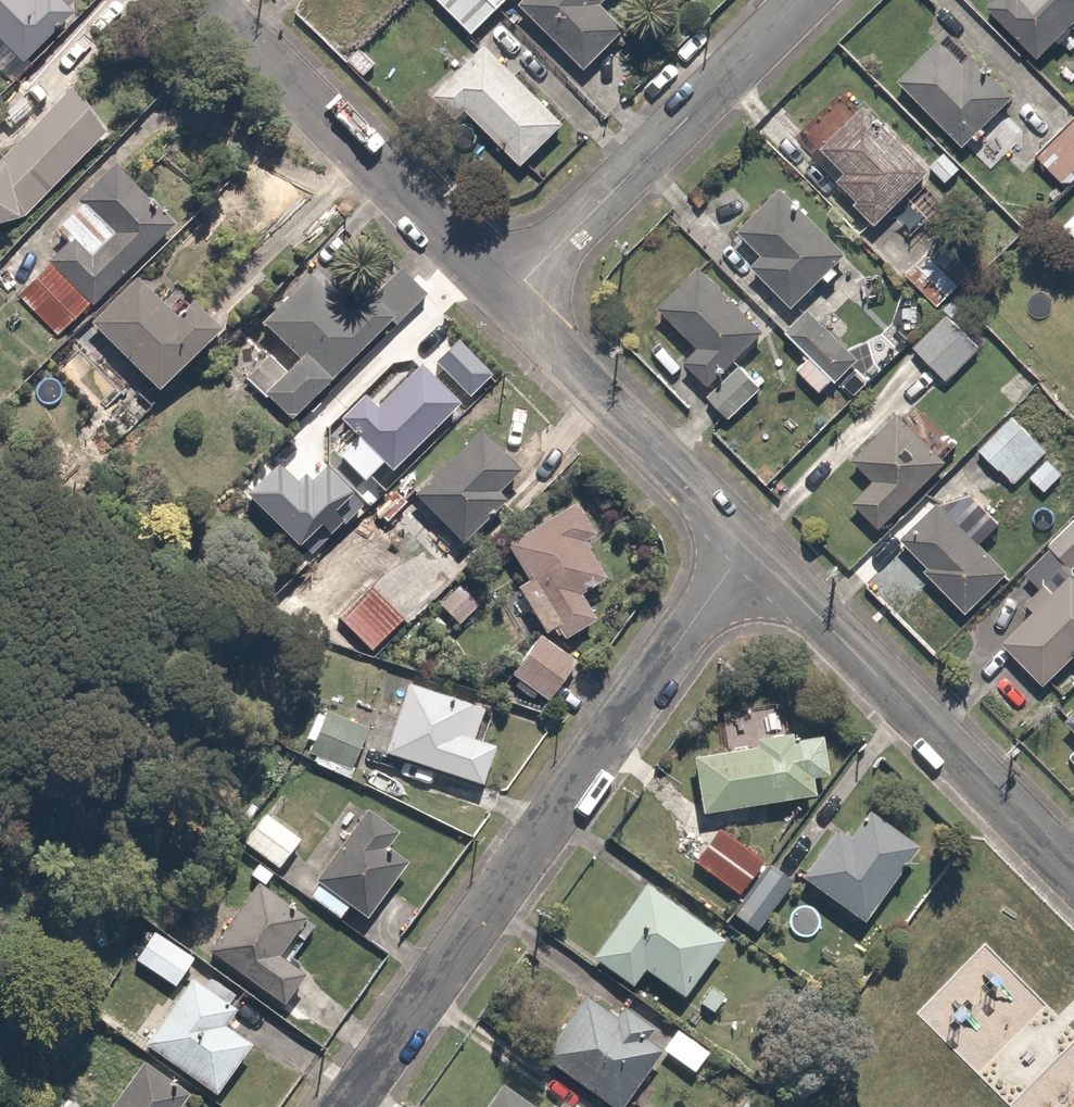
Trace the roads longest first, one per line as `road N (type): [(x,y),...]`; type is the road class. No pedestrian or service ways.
road 1 (residential): [(348,1106),(749,545)]
road 2 (residential): [(749,545),(1073,872)]
road 3 (residential): [(212,0),(509,296)]
road 4 (residential): [(509,296),(801,0)]
road 5 (residential): [(509,296),(749,545)]

